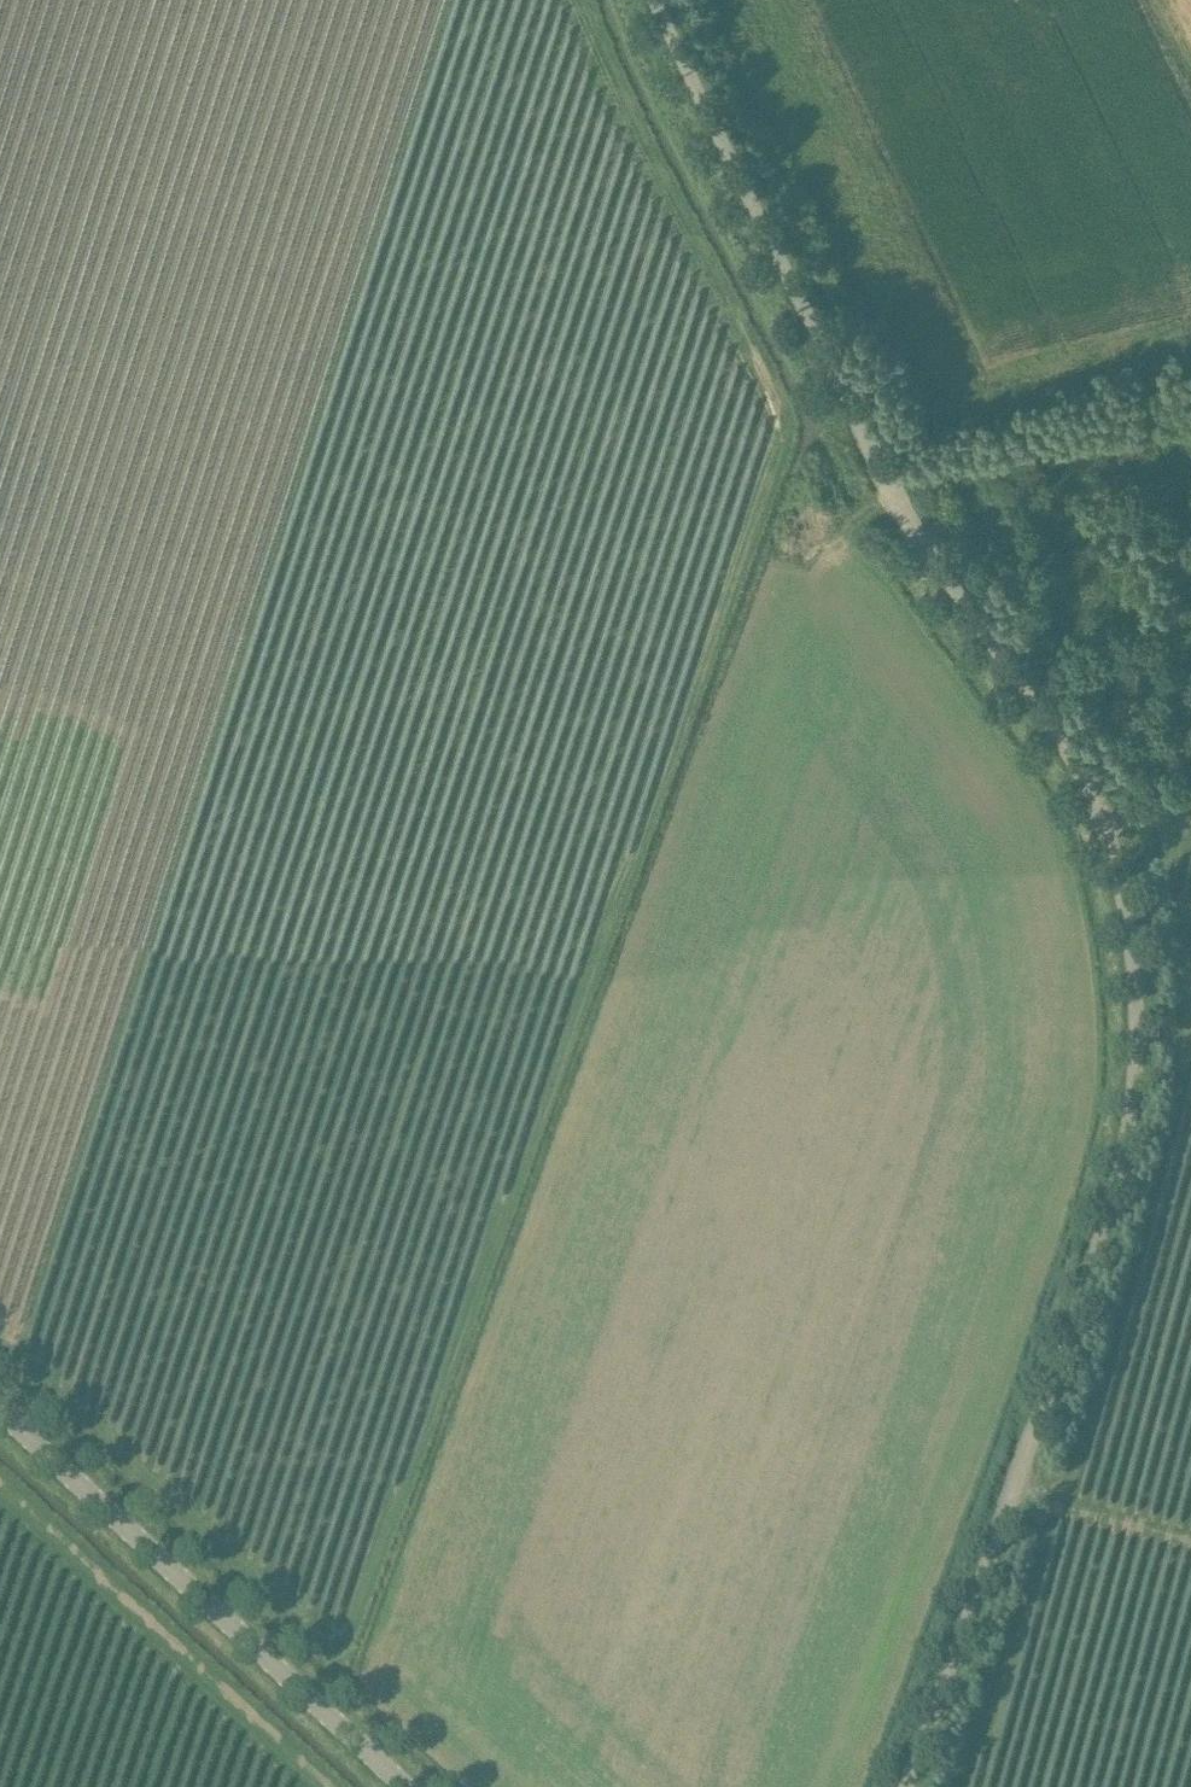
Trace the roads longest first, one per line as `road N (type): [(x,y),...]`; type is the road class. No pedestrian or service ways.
road 1 (unclassified): [(929,1786),(1028,1500),(1141,1108),(1144,984),(1127,861),(1081,764),(851,399),(667,0)]
road 2 (tertiary): [(406,1786),(0,1411)]

